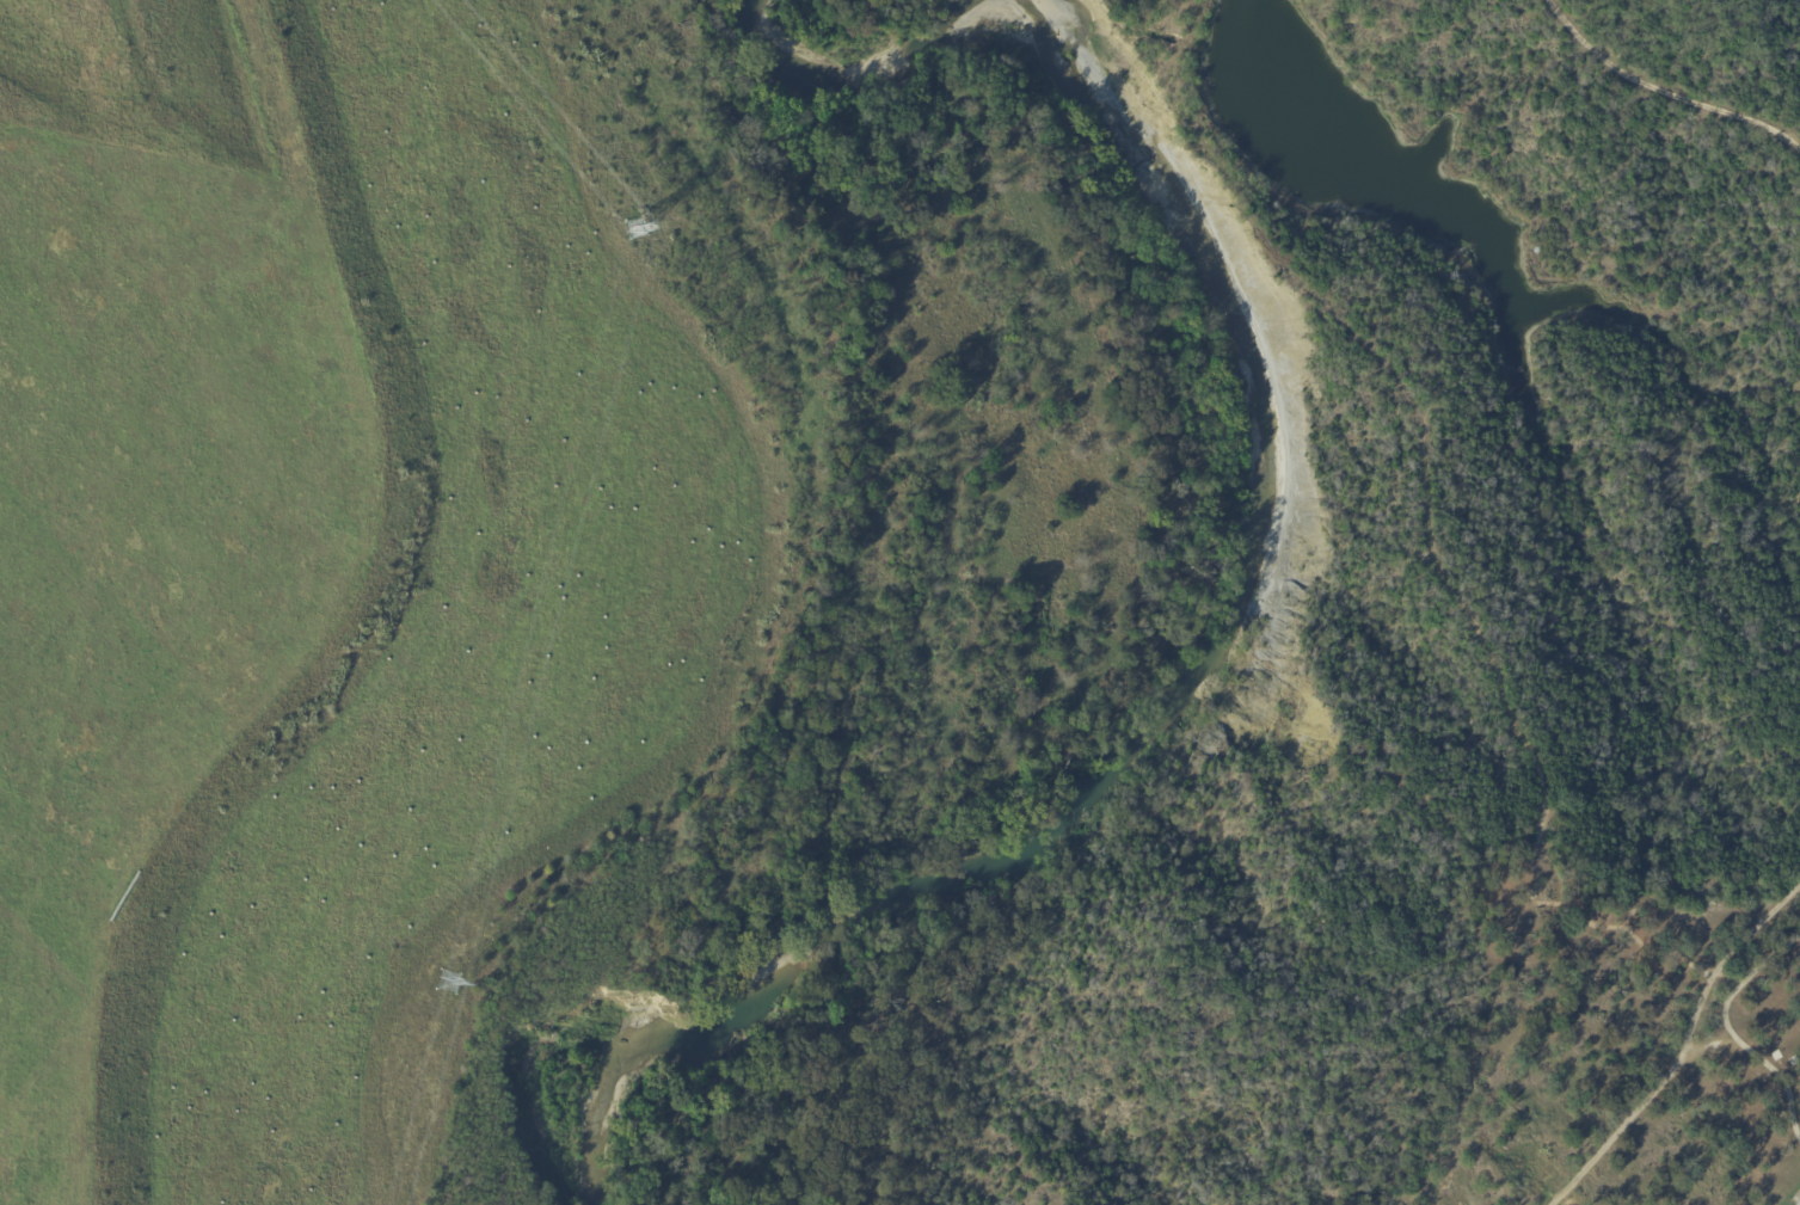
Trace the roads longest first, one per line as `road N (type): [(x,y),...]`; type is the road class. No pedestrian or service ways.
road 1 (track): [(1799,155),(1740,119),(1626,80),(1567,30),(1551,0)]

